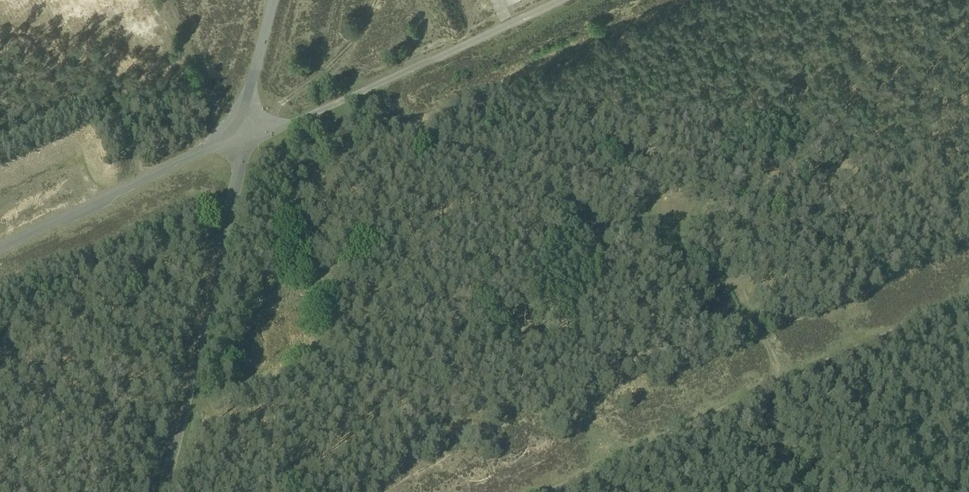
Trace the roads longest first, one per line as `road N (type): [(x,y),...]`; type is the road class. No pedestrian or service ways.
road 1 (track): [(366,91),(412,136),(737,291),(784,382)]
road 2 (track): [(968,299),(536,491)]
road 3 (track): [(242,138),(166,491)]
road 4 (track): [(242,138),(281,129),(565,0)]
road 5 (track): [(242,138),(0,247)]
road 6 (track): [(274,0),(242,138)]

